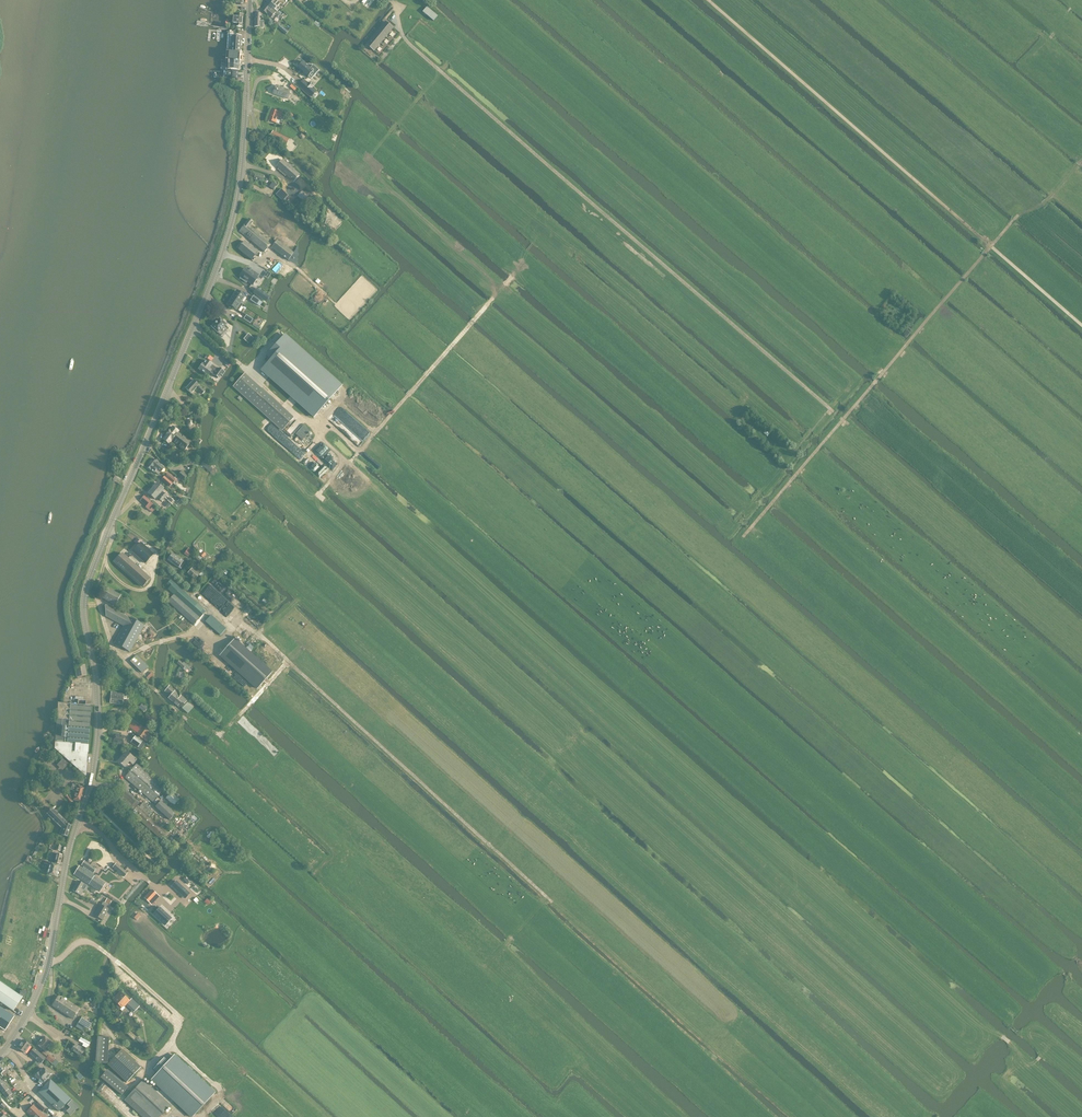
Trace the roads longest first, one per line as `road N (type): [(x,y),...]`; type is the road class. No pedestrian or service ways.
road 1 (tertiary): [(0,1056),(48,965),(94,772),(98,706),(86,589),(235,212),(249,0)]
road 2 (track): [(835,412),(401,32)]
road 3 (track): [(709,0),(1081,324)]
road 4 (track): [(742,536),(1021,211)]
road 5 (track): [(1081,626),(841,418)]
road 6 (track): [(457,340),(317,496)]
road 7 (track): [(734,523),(831,409)]

